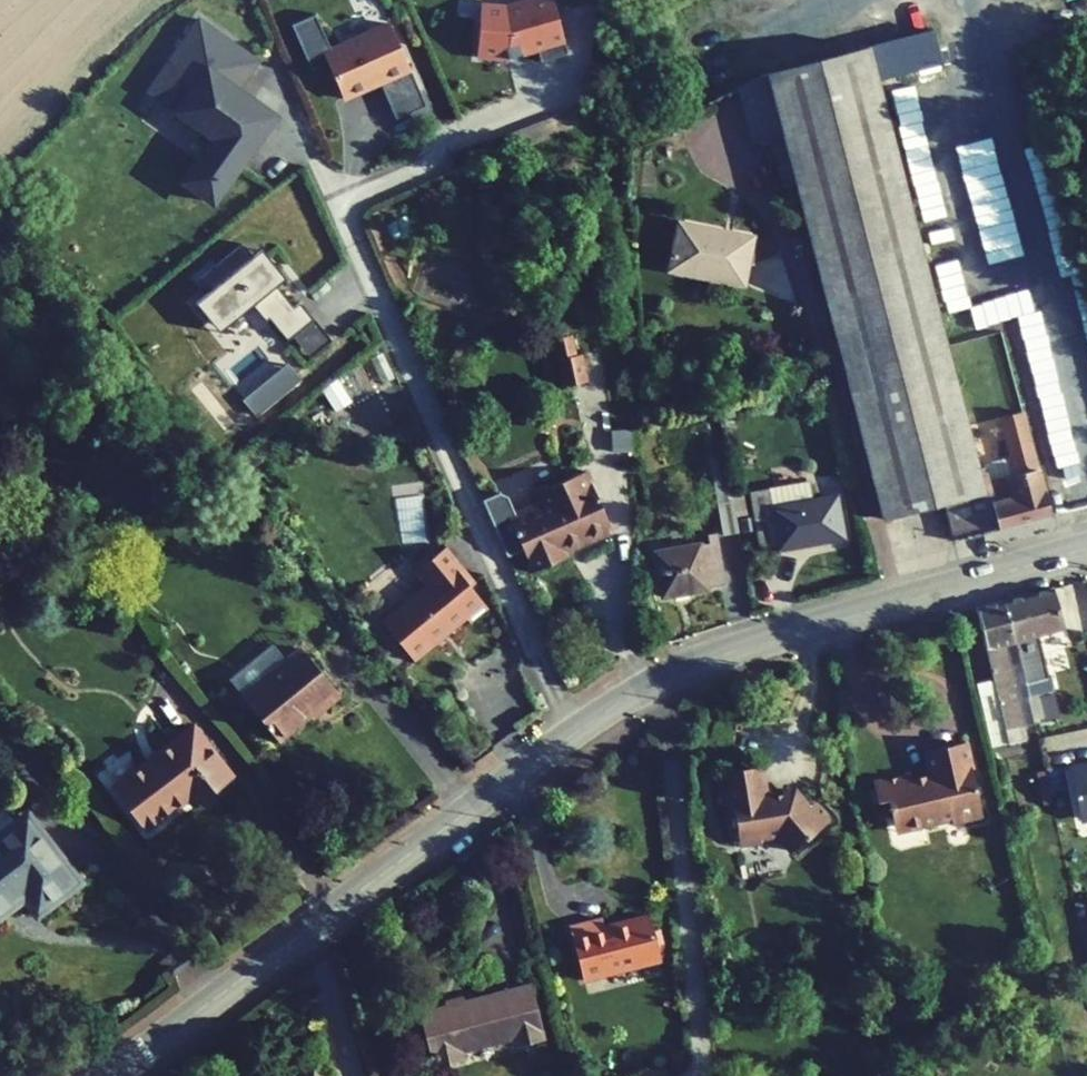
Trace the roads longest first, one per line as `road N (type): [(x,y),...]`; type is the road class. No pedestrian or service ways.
road 1 (residential): [(571,733),(353,220),(366,195),(416,171),(483,109)]
road 2 (tertiary): [(110,1075),(571,733)]
road 3 (tertiary): [(571,733),(649,687),(736,650),(1086,548)]

